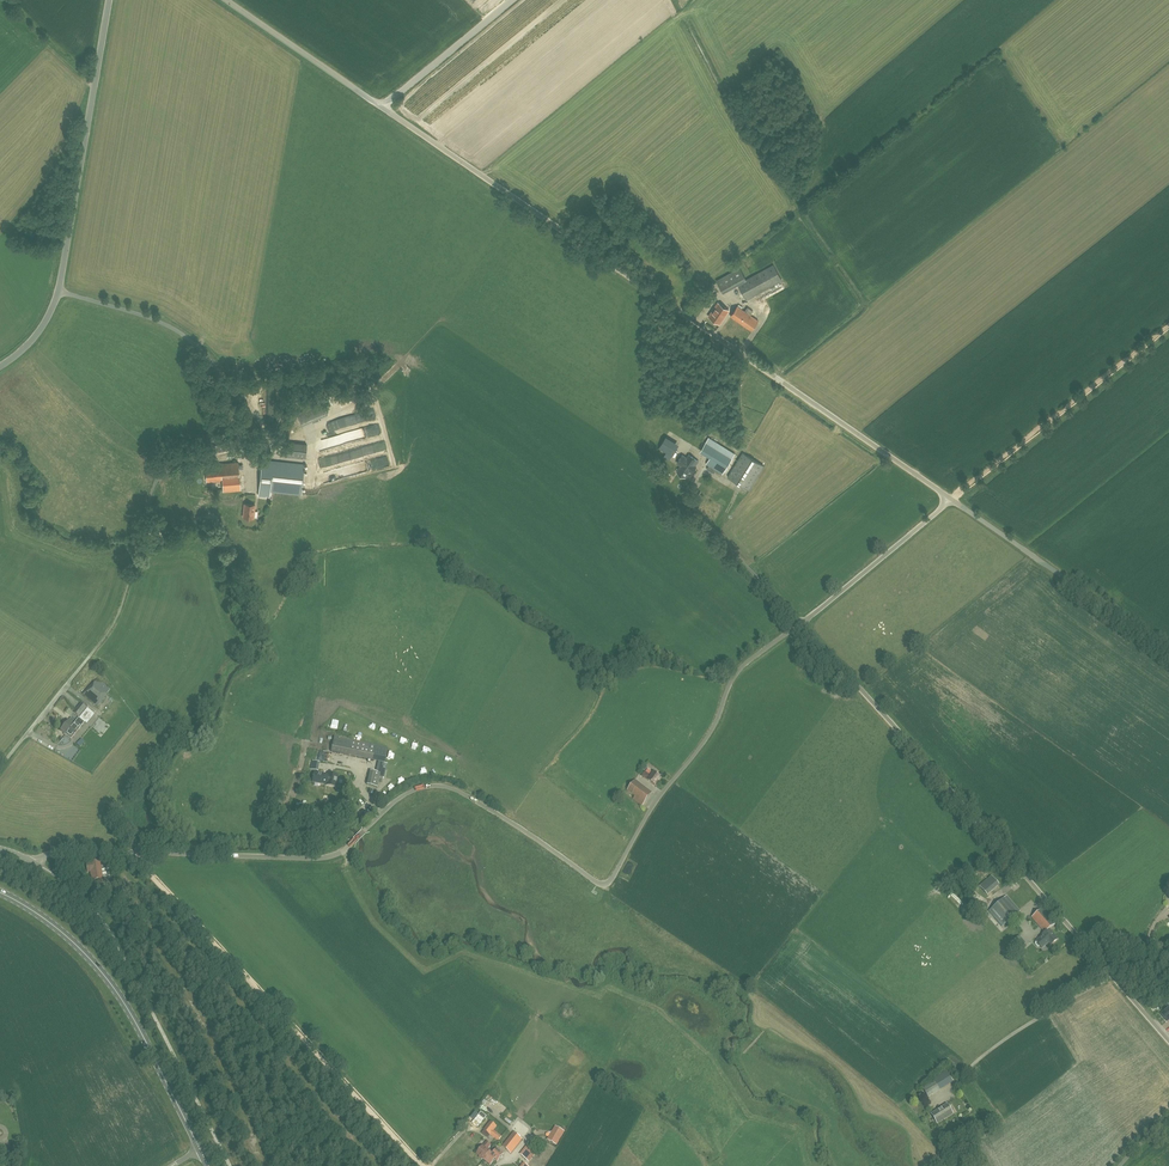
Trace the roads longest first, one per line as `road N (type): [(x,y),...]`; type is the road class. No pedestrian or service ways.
road 1 (unclassified): [(952,499),(227,0)]
road 2 (unclassified): [(131,851),(327,856),(406,794),(436,785),(486,806),(606,884),(708,735),(736,672),(800,624)]
road 3 (unclassified): [(1168,1044),(800,624)]
road 4 (unclassified): [(422,1165),(131,851)]
road 5 (secondary): [(200,1150),(110,983),(61,931),(0,892)]
road 6 (unclassified): [(58,291),(112,0)]
road 7 (track): [(1168,324),(957,495)]
road 8 (unclassified): [(1168,648),(952,499)]
road 9 (track): [(106,637),(123,608),(162,476),(232,456),(248,464)]
road 10 (unclassified): [(800,624),(952,499)]
road 11 (unclassified): [(58,291),(171,327),(223,376)]
road 12 (unclassified): [(0,766),(106,637)]
road 13 (unclassified): [(131,851),(61,850),(35,862),(0,850)]

